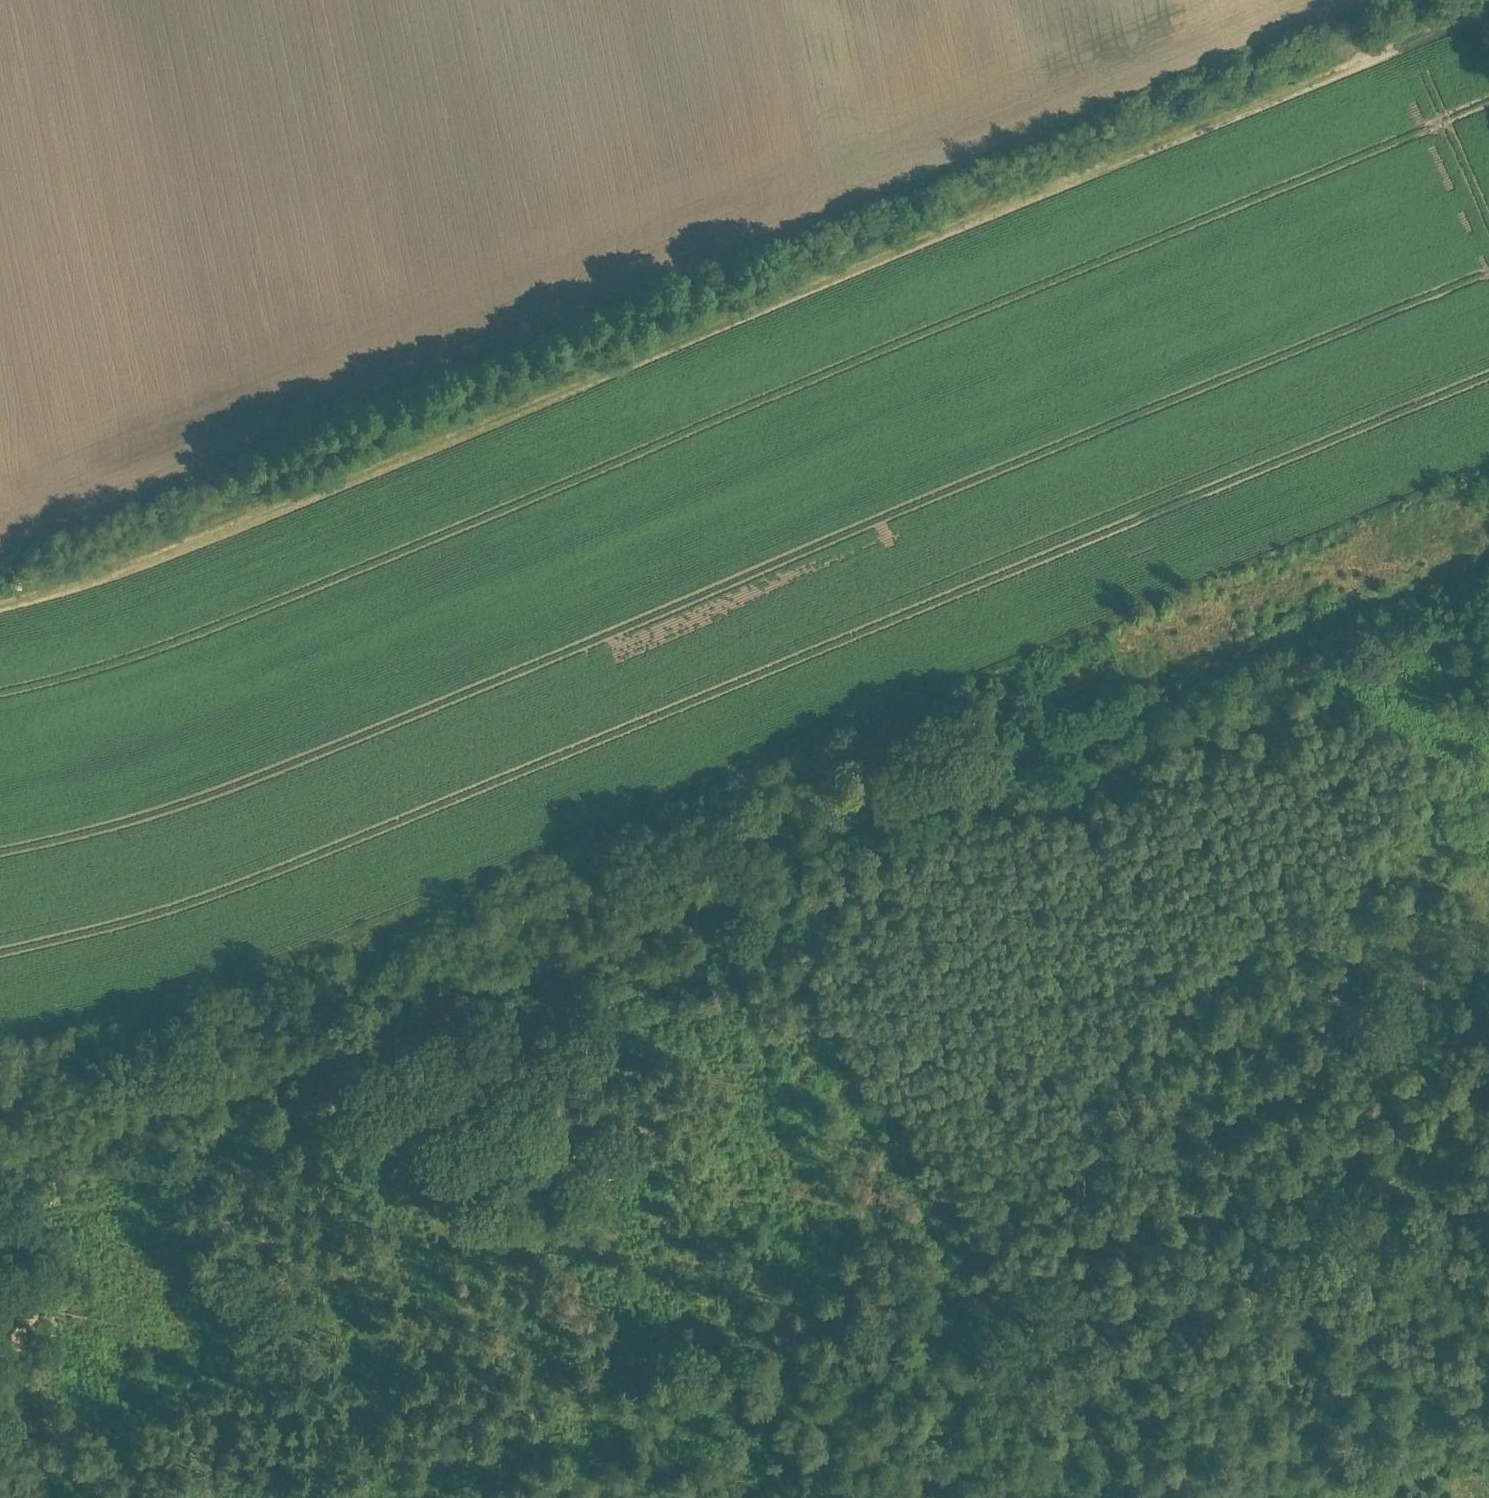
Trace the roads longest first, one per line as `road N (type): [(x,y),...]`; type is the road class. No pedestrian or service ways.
road 1 (track): [(0,1132),(275,1062),(1488,568)]

